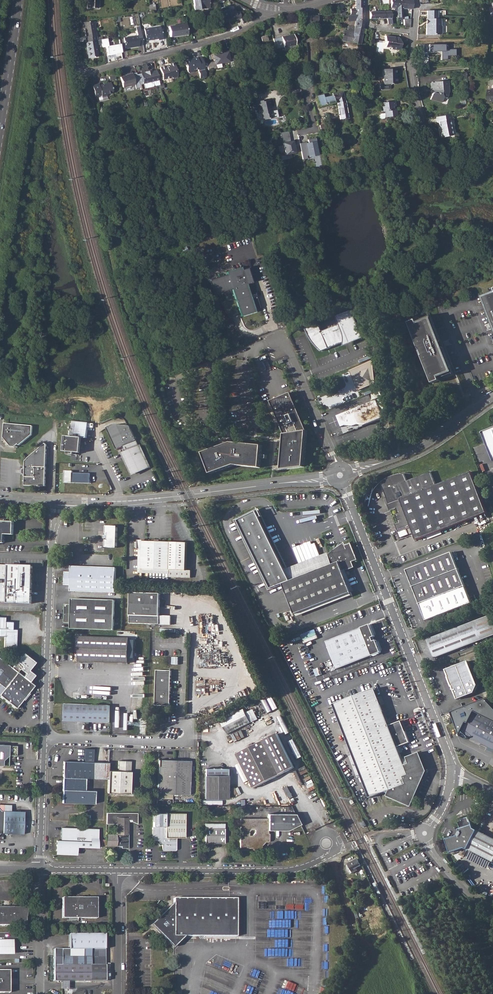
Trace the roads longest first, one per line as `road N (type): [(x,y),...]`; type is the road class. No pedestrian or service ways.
road 1 (residential): [(344,486),(450,772)]
road 2 (residential): [(45,738),(58,500)]
road 3 (residential): [(330,855),(286,872),(118,870)]
road 4 (tertiary): [(121,502),(329,478)]
road 5 (residential): [(266,8),(260,21),(220,38),(82,77)]
road 6 (secondary): [(19,0),(0,135)]
road 7 (residential): [(339,464),(290,351),(279,344)]
road 8 (residential): [(178,732),(155,740),(45,738)]
road 9 (residential): [(40,869),(45,738)]
road 10 (residential): [(39,993),(40,869)]
road 11 (residential): [(118,870),(118,993)]

